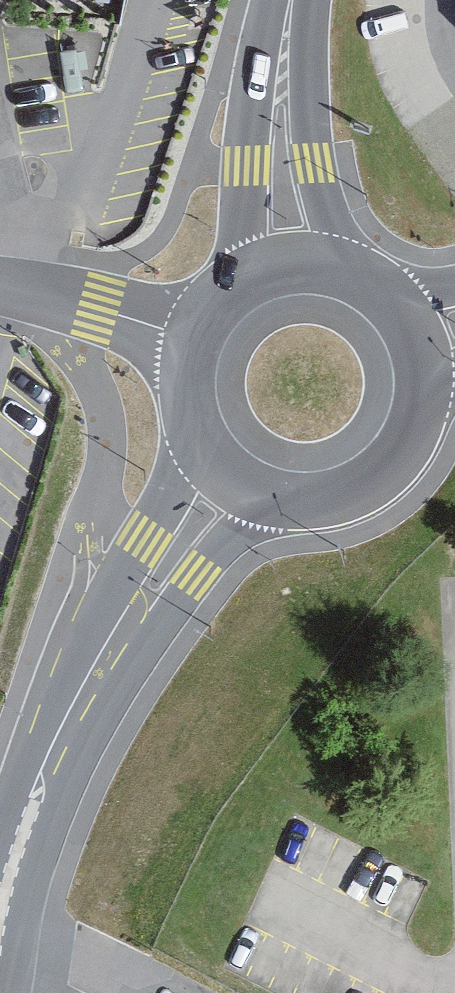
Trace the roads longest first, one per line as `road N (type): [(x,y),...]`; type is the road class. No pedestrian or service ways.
road 1 (secondary): [(221,464),(54,768),(3,917)]
road 2 (secondary): [(221,464),(252,487),(289,499),(328,499),(364,486),(395,461),(416,429),(425,391)]
road 3 (secondary): [(291,0),(279,65),(280,164),(302,264)]
road 4 (residential): [(197,339),(0,286)]
road 5 (residential): [(152,992),(3,917)]
road 6 (secondary): [(302,264),(238,286),(197,339)]
road 7 (secondary): [(197,339),(191,405),(221,464)]

